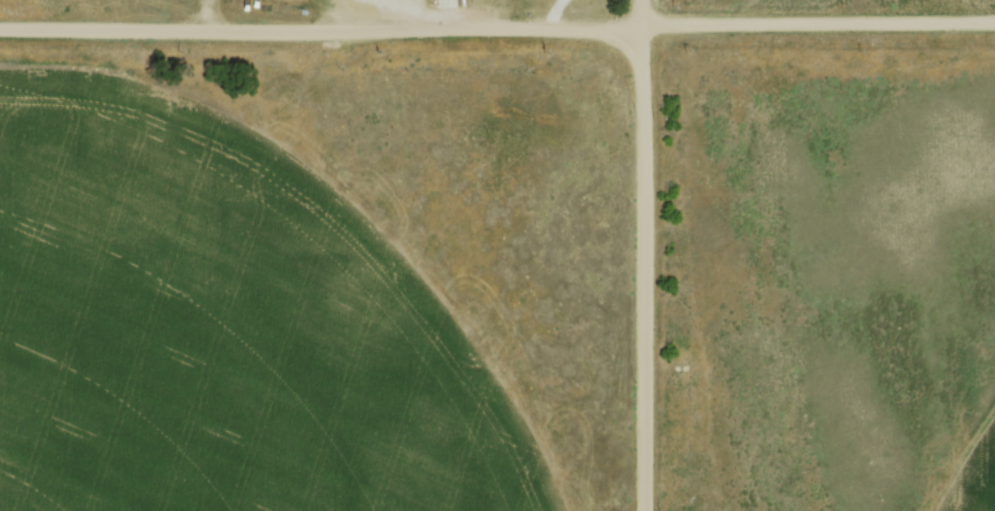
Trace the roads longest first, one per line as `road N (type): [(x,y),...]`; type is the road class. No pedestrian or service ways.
road 1 (residential): [(994,23),(0,30)]
road 2 (residential): [(639,510),(631,0)]

